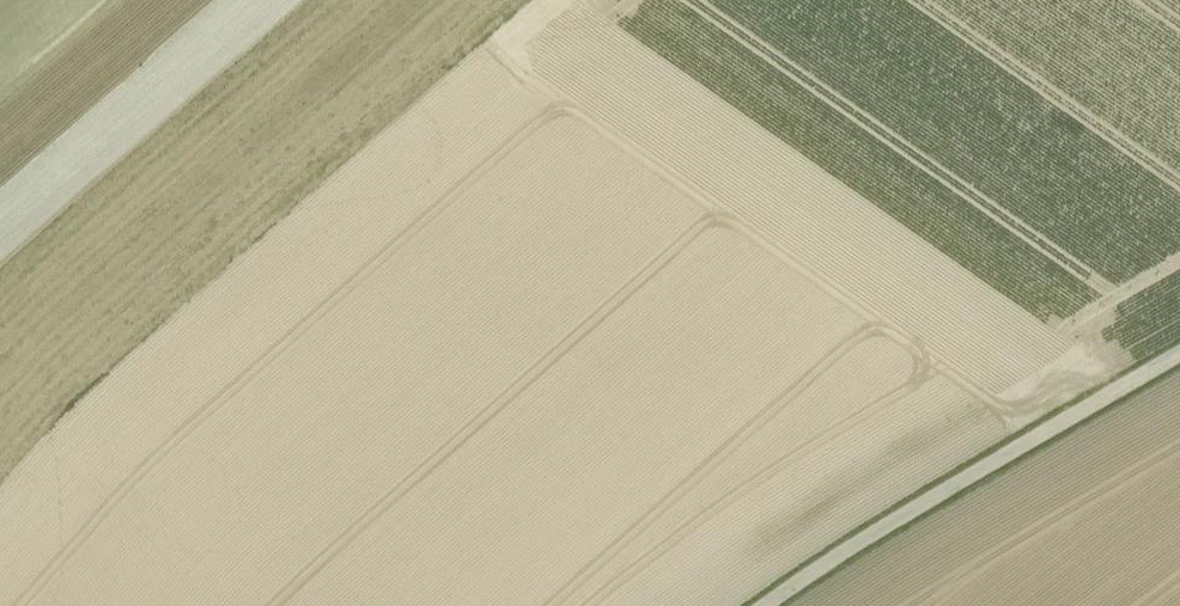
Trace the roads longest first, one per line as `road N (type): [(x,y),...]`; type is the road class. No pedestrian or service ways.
road 1 (unclassified): [(763,605),(1179,354)]

